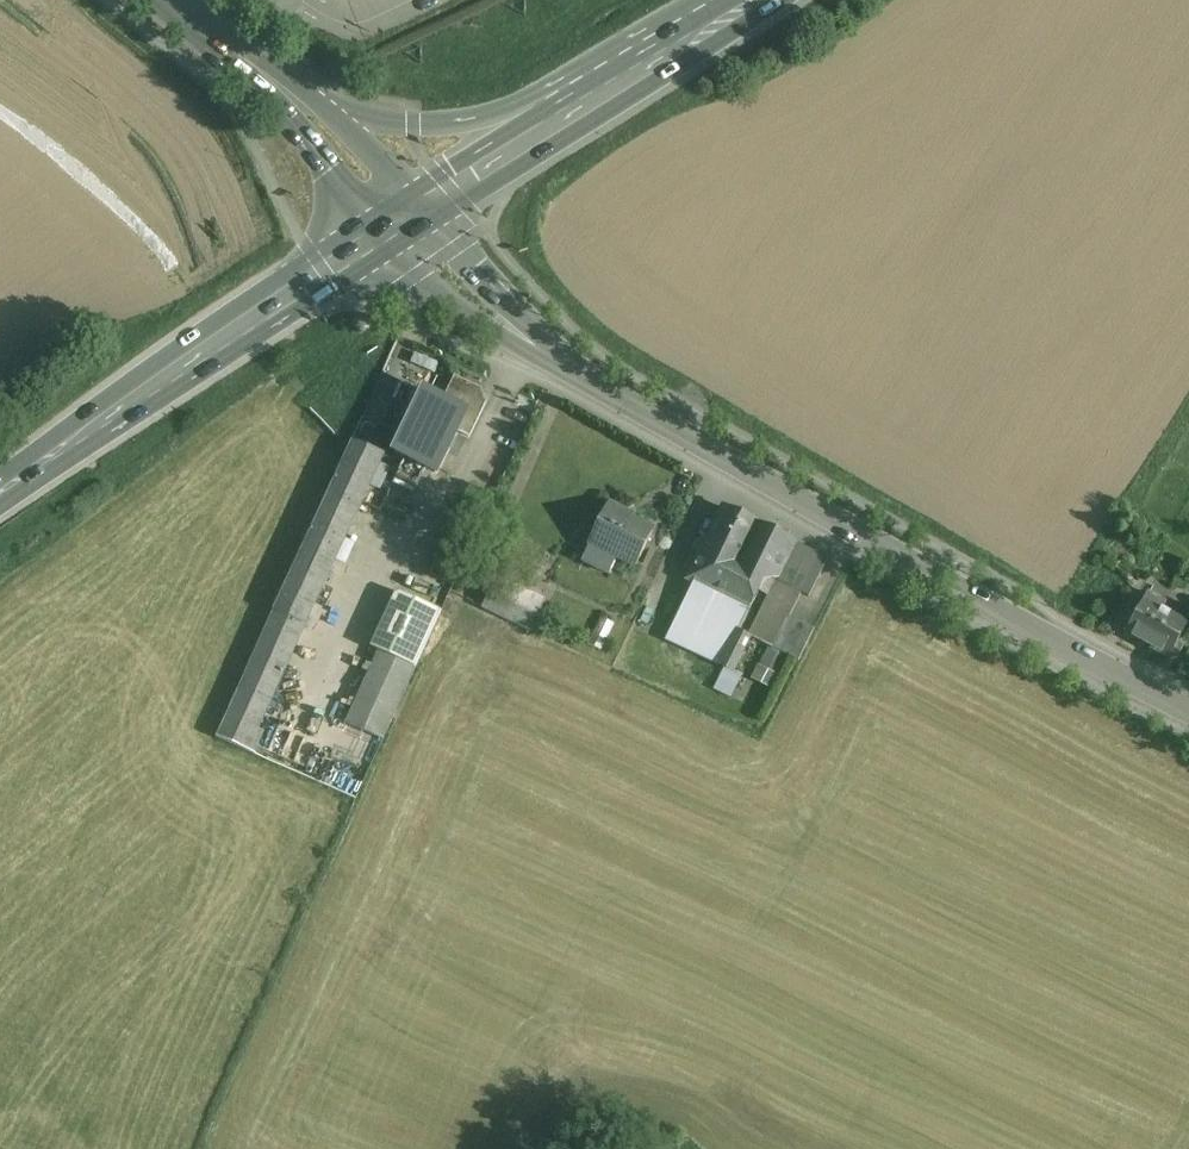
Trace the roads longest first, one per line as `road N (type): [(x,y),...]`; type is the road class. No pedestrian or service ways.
road 1 (residential): [(566,364),(1188,709)]
road 2 (primary): [(404,220),(0,494)]
road 3 (primary): [(639,72),(531,111),(448,125),(392,123),(288,95)]
road 4 (primary): [(639,72),(404,220)]
road 5 (unclassified): [(404,220),(473,294),(566,364)]
road 6 (unclassified): [(404,220),(288,95)]
road 7 (unclassified): [(288,95),(164,0)]
road 8 (primary): [(755,0),(639,72)]

